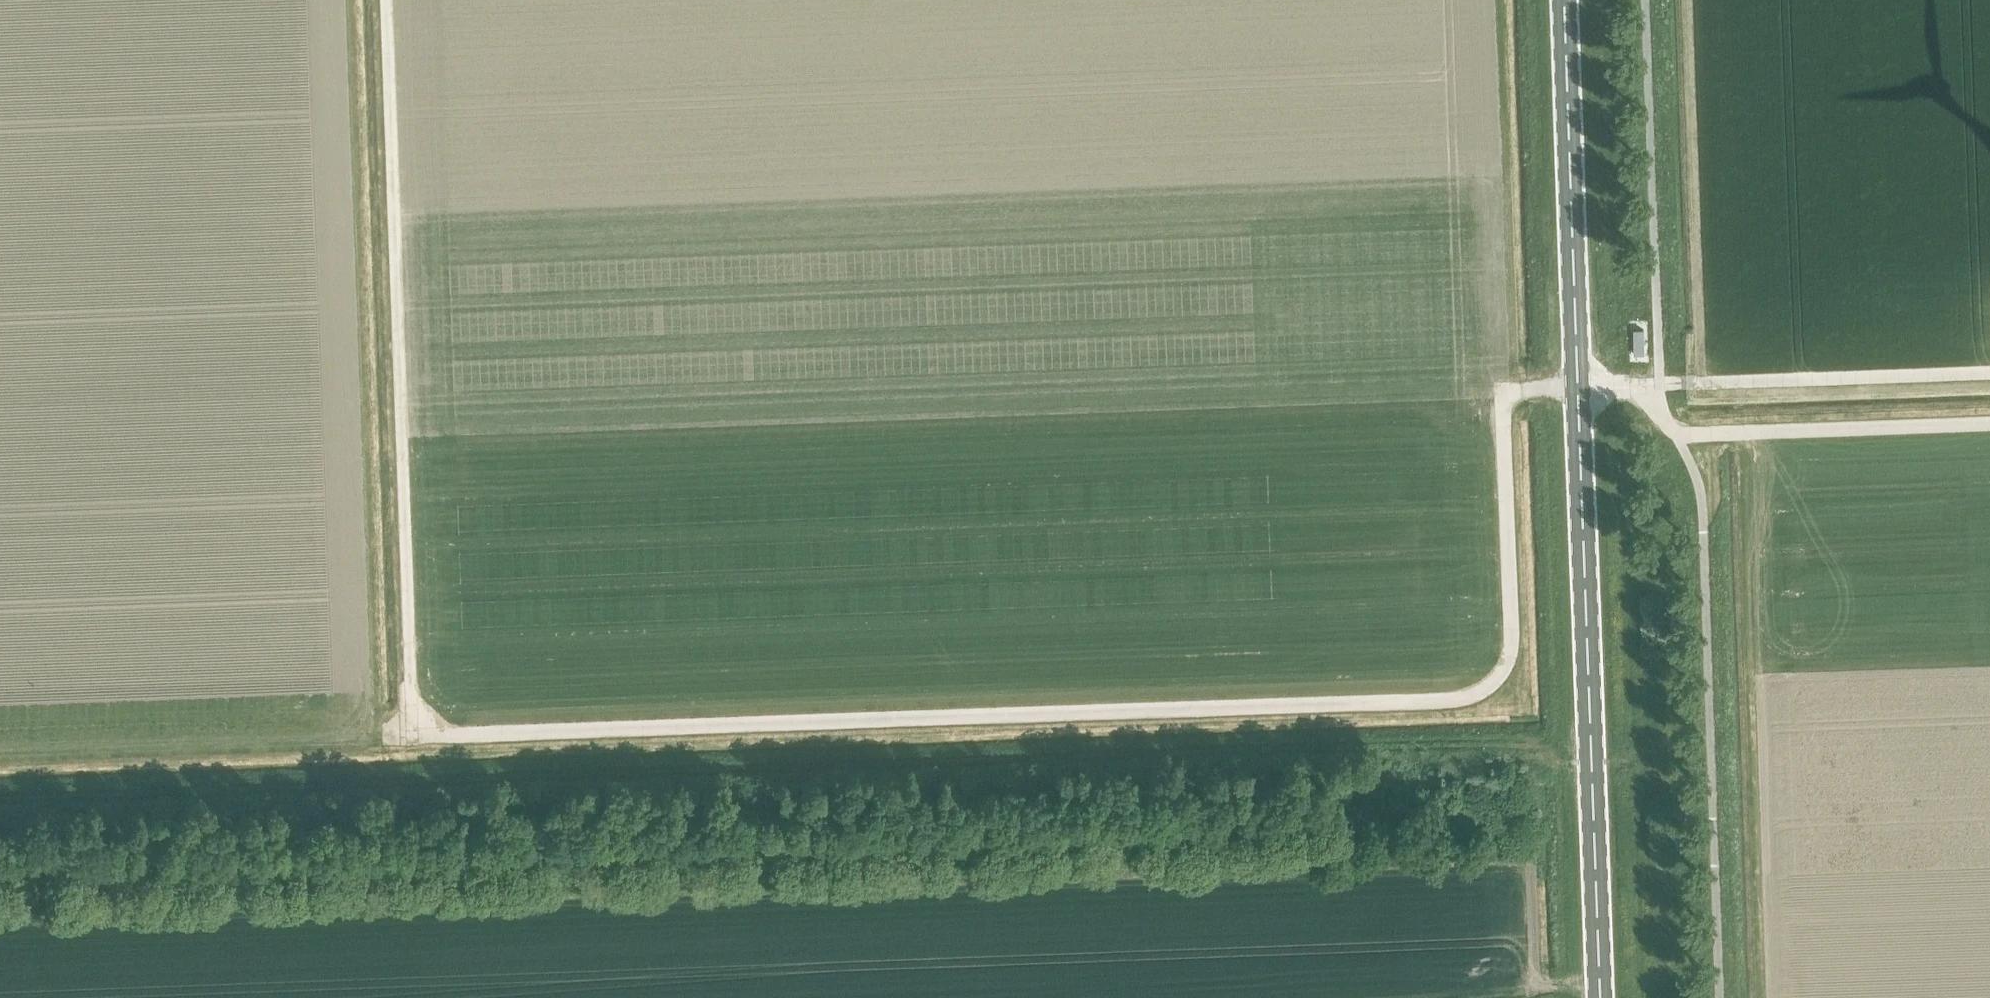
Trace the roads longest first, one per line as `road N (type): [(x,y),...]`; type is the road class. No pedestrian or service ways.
road 1 (secondary): [(1598,997),(1577,385)]
road 2 (secondary): [(1577,385),(1564,0)]

